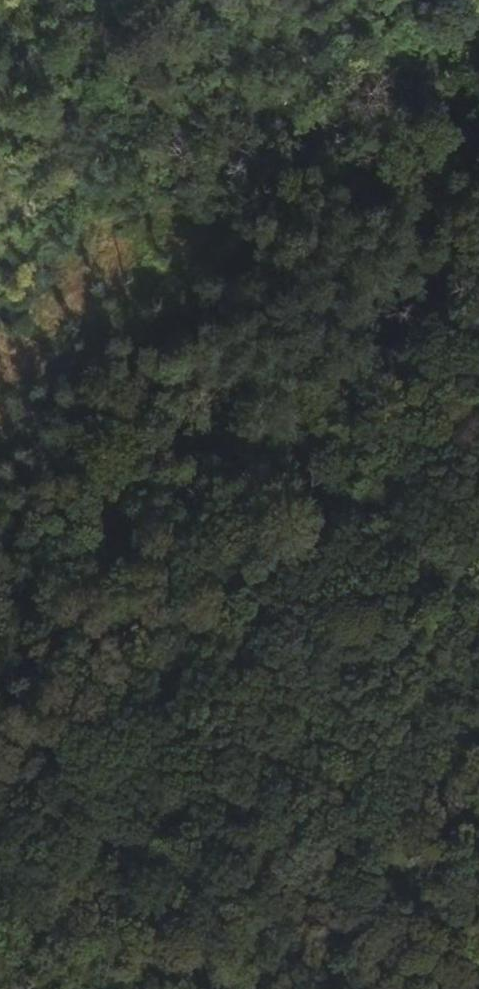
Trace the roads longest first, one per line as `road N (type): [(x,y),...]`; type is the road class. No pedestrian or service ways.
road 1 (track): [(0,562),(213,438),(315,333),(478,130)]
road 2 (track): [(0,735),(478,453)]
road 3 (track): [(0,324),(193,224),(244,153)]

